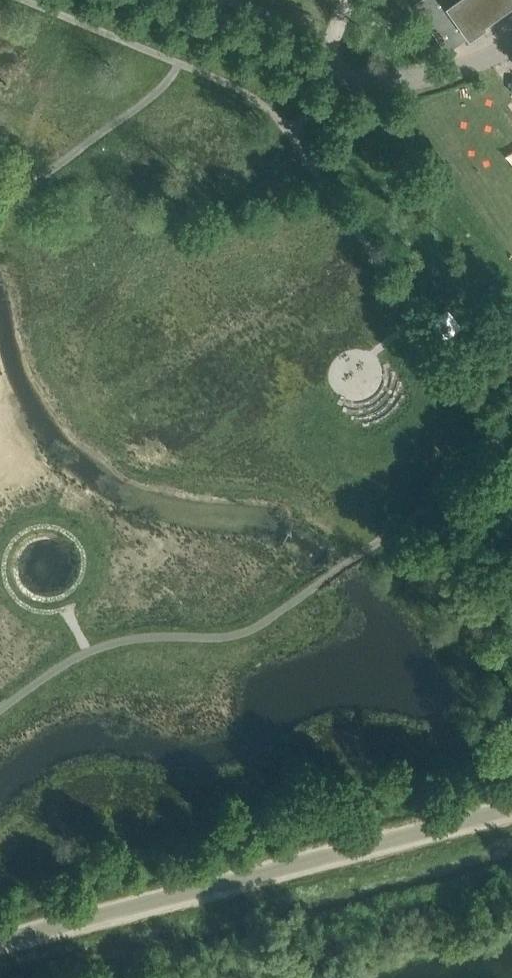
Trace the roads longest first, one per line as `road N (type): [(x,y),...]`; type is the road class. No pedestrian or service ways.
road 1 (unclassified): [(0,942),(511,812)]
road 2 (residential): [(511,44),(453,64),(351,76),(175,0)]

